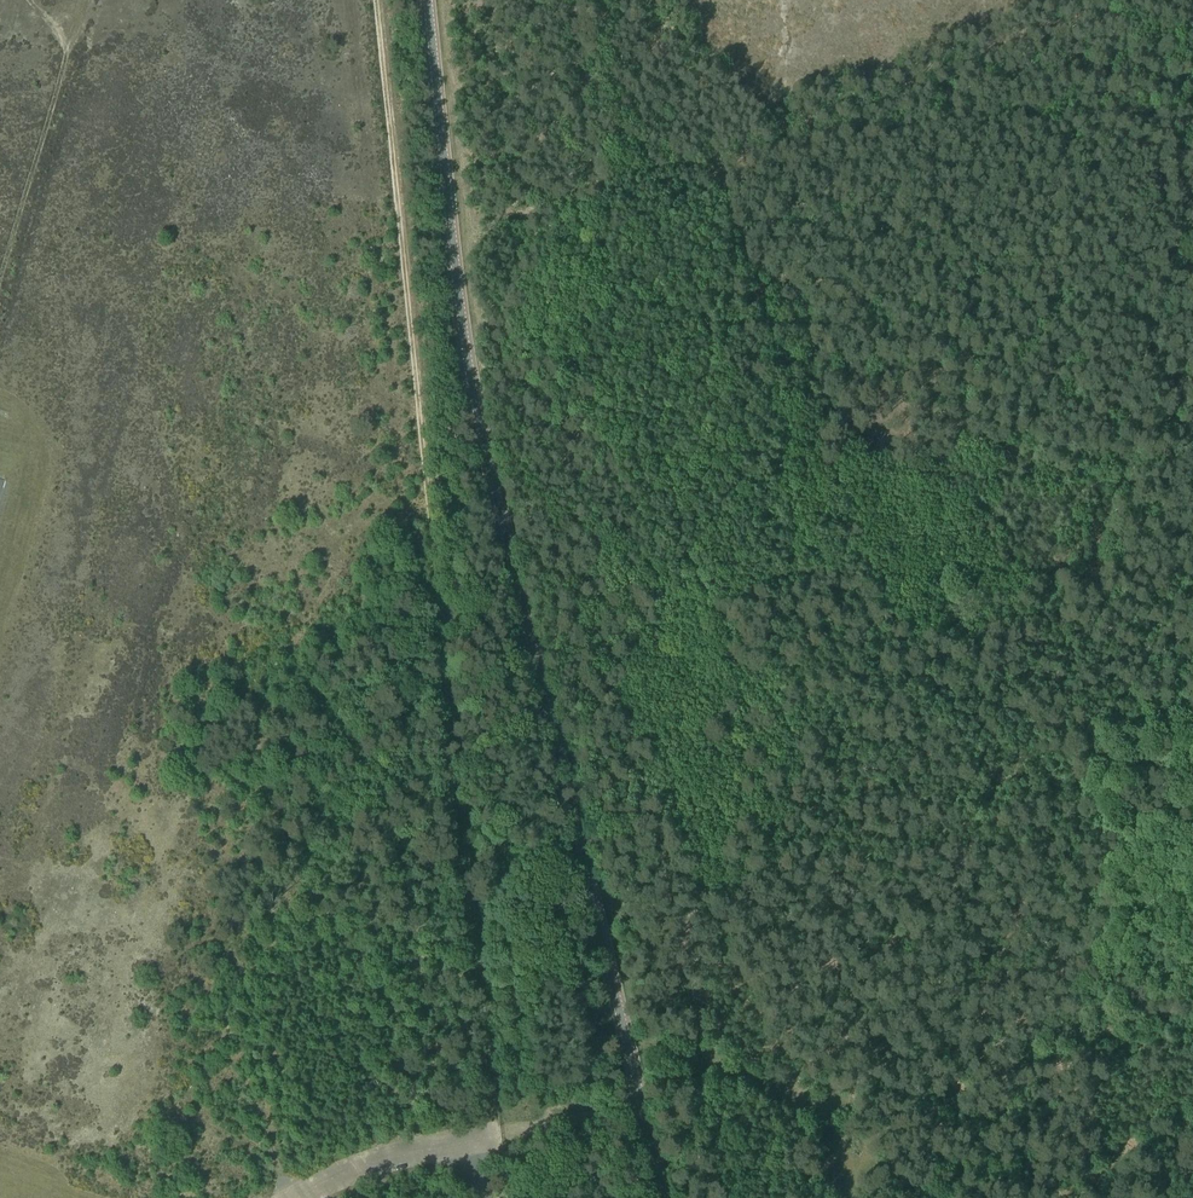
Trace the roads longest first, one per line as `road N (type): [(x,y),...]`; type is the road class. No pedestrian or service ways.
road 1 (secondary): [(666,1197),(486,439),(458,264),(430,0)]
road 2 (track): [(474,1139),(640,1089)]

